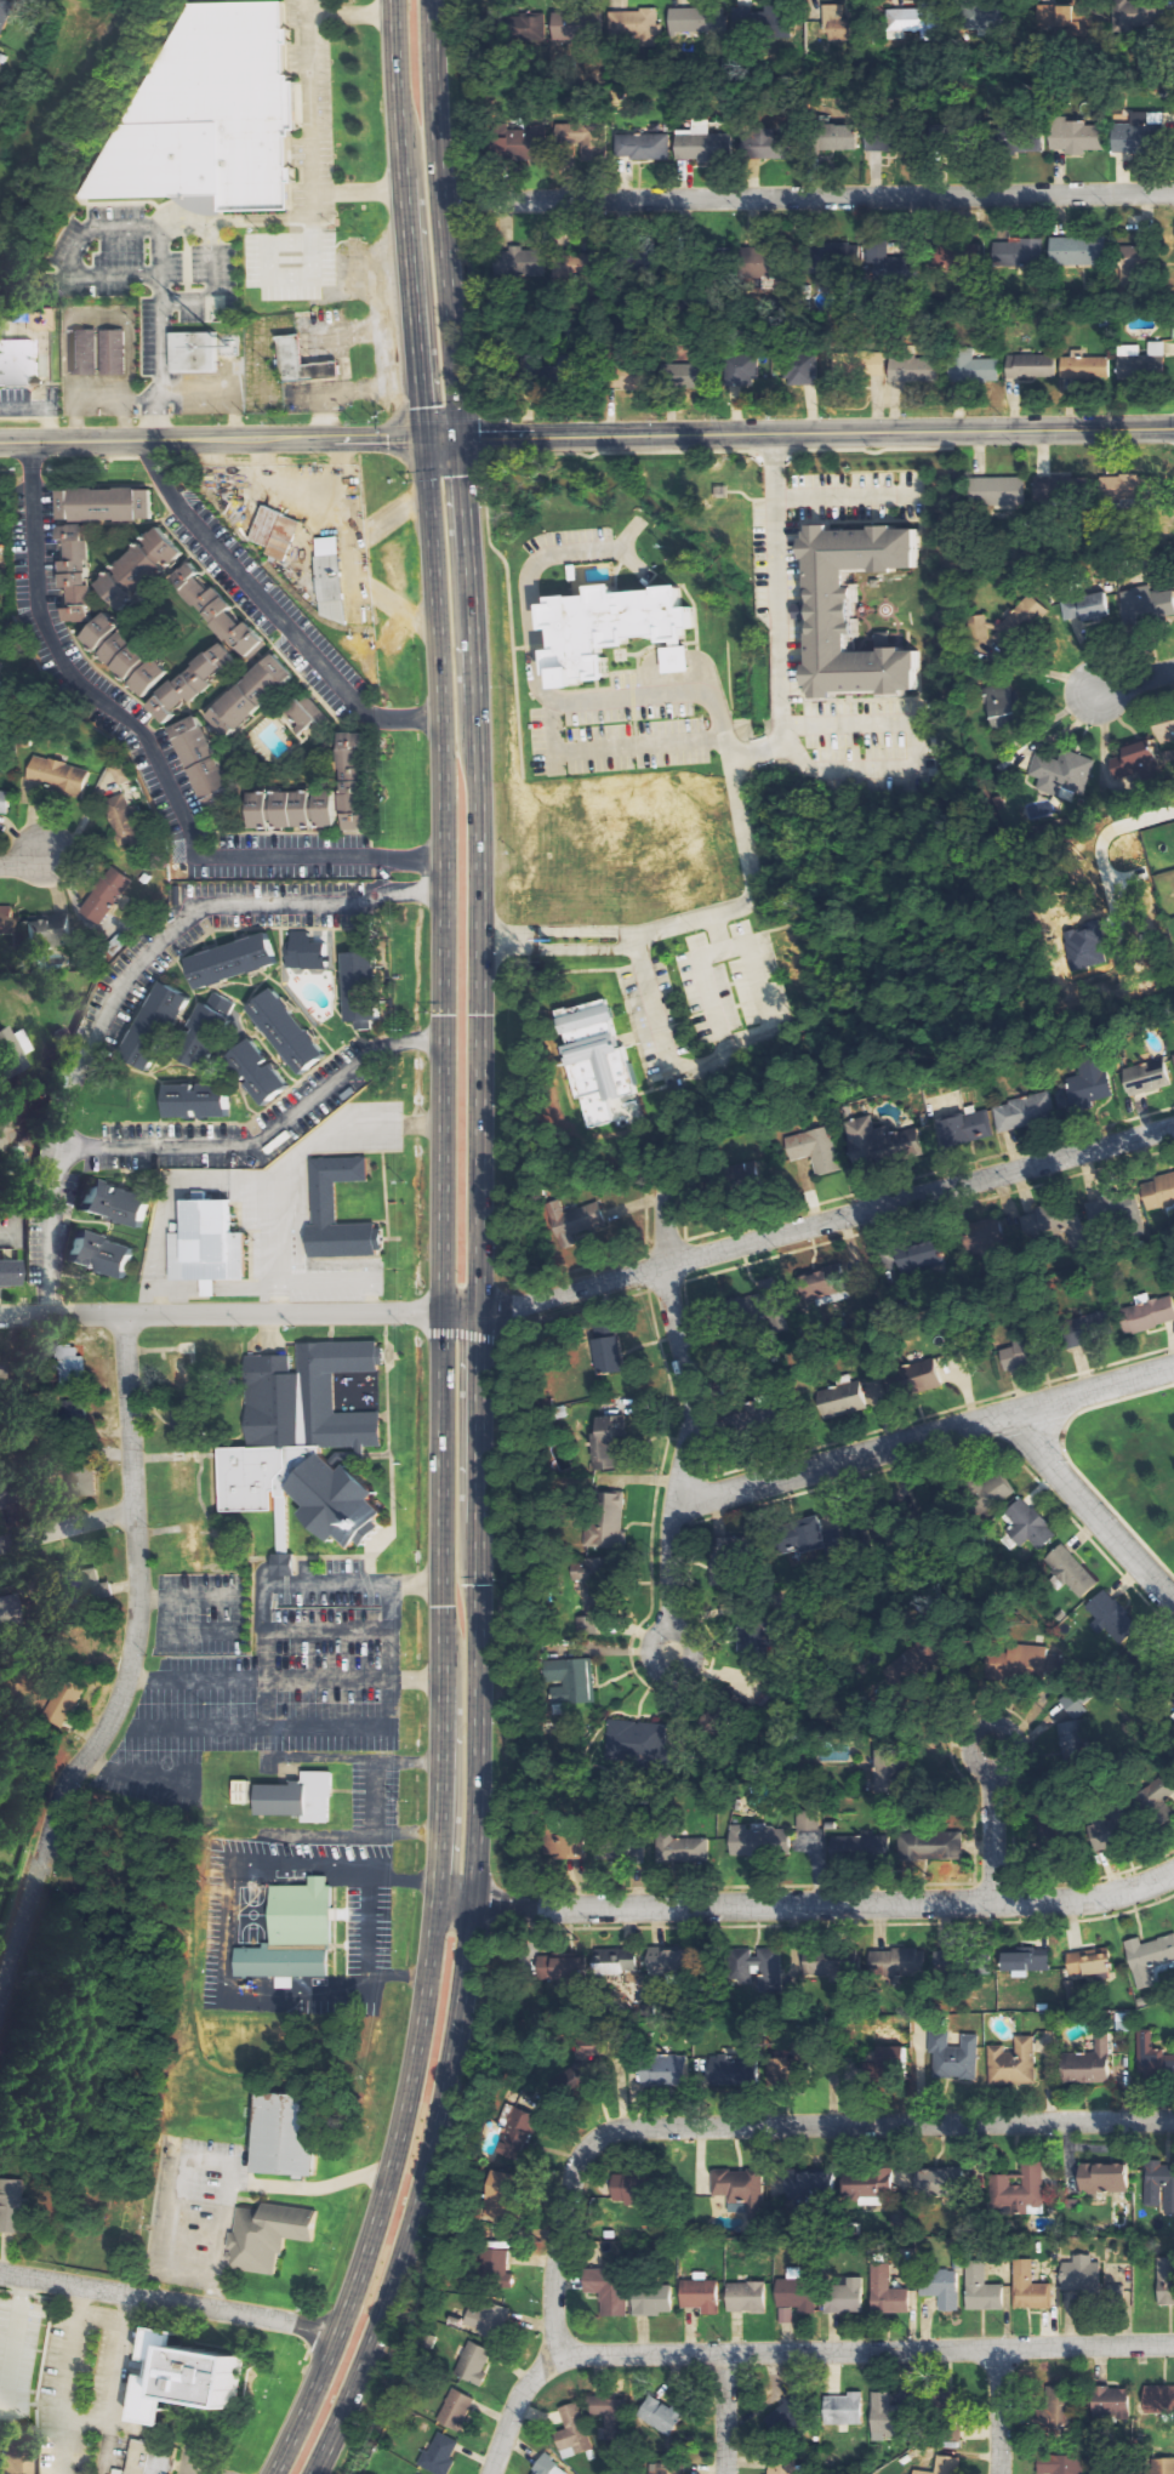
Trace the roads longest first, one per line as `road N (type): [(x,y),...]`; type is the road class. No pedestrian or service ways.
road 1 (trunk): [(395,0),(445,792),(439,1868),(417,2050),(384,2193),(352,2298),(274,2473)]
road 2 (trunk): [(314,2473),(372,2344),(434,2148),(461,2010),(477,1857),(478,700),(431,0)]
road 3 (tertiary): [(0,442),(1173,427)]
road 4 (residential): [(557,2361),(555,2252),(570,2172),(621,2130),(1173,2127)]
road 5 (residential): [(443,1312),(480,1312),(665,1269),(1173,1127)]
road 6 (residential): [(435,1906),(997,1905),(1109,1894),(1173,1876)]
road 7 (residential): [(441,199),(1173,194)]
road 8 (residential): [(126,1315),(141,1637),(107,1727),(68,1784),(0,2000)]
road 9 (residential): [(557,2361),(588,2354),(1173,2344)]
road 10 (residential): [(673,1506),(1173,1367)]
road 11 (residential): [(667,1179),(665,1269),(693,1412),(673,1506),(672,1649)]
road 12 (residential): [(0,1316),(443,1312)]
road 13 (residential): [(0,2274),(336,2337)]
road 14 (residential): [(1004,1414),(1173,1600)]
road 15 (residential): [(993,1750),(997,1905)]
road 16 (residential): [(0,1545),(135,1512)]
road 17 (residential): [(557,2361),(530,2378),(514,2402),(488,2473)]
road 18 (residential): [(999,2349),(996,2473)]
road 19 (residential): [(725,2354),(726,2473)]

